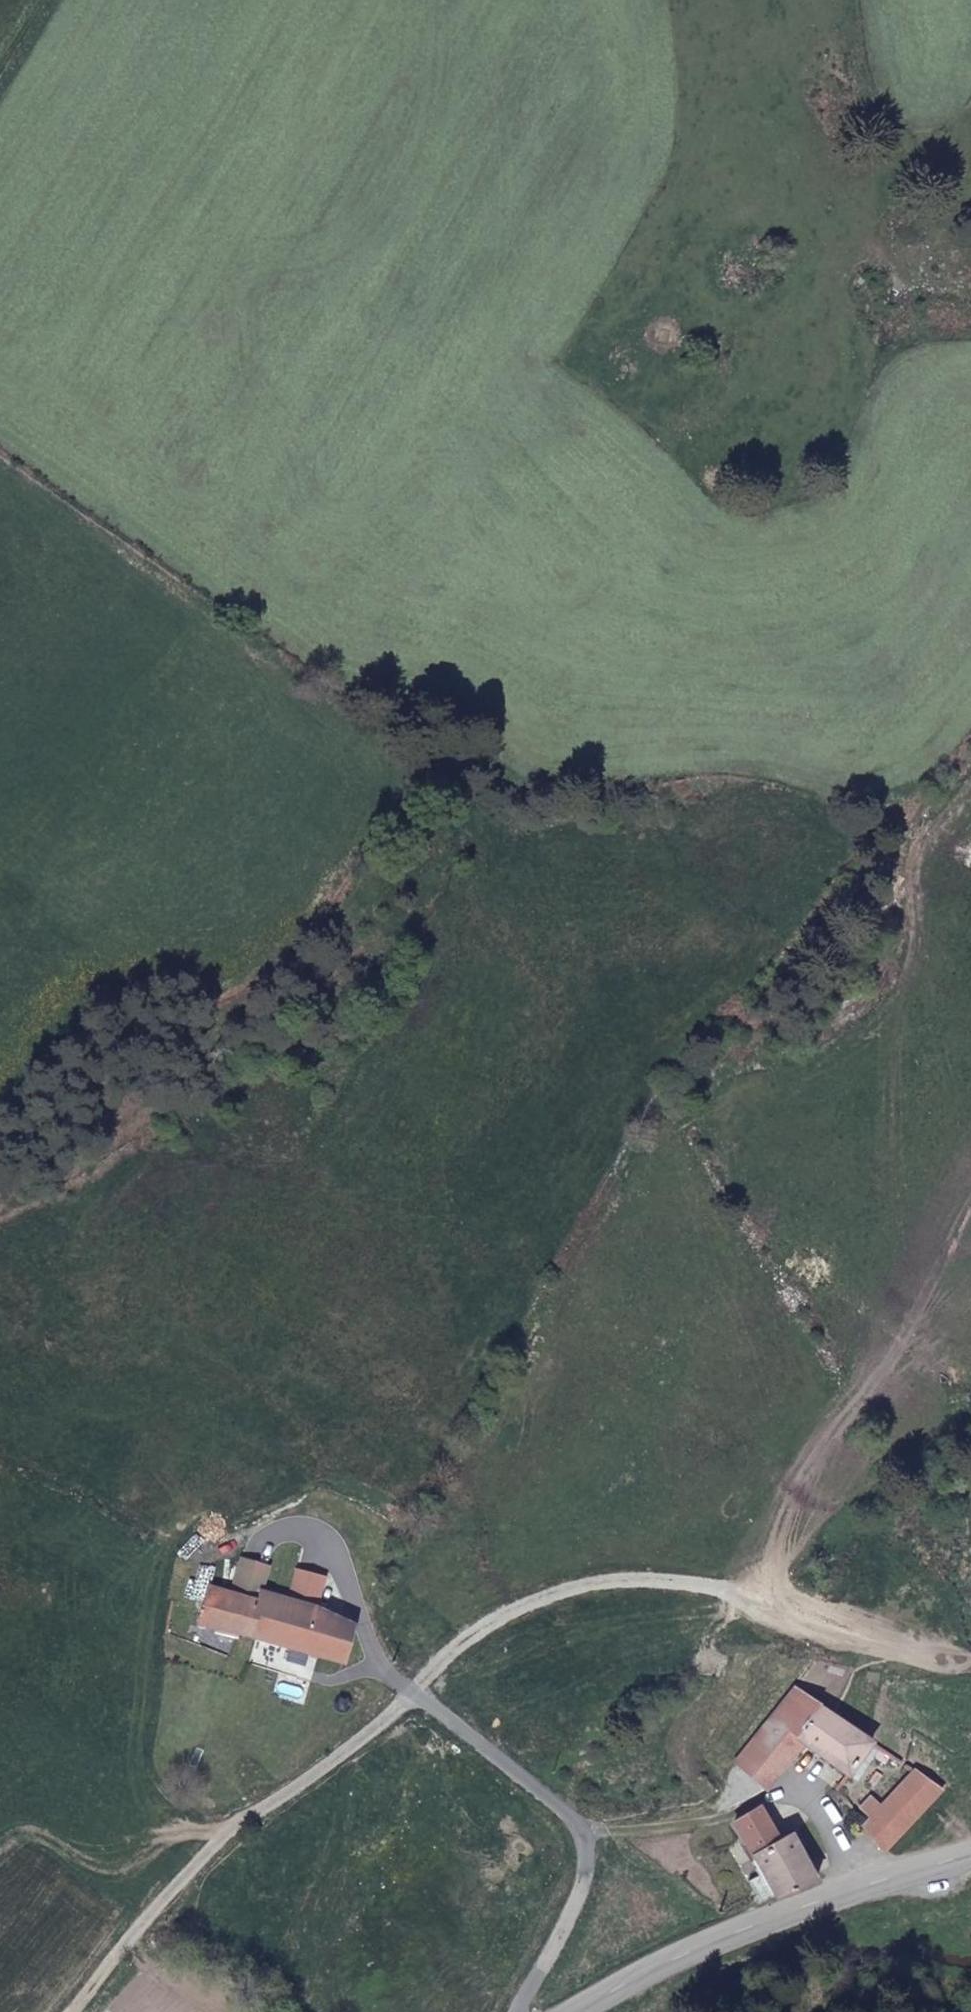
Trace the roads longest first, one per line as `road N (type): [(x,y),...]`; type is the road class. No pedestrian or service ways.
road 1 (track): [(60,2011),(148,1907),(228,1831),(416,1696),(584,1831),(573,1909),(525,2011)]
road 2 (tertiary): [(585,2011),(759,1921),(970,1855)]

